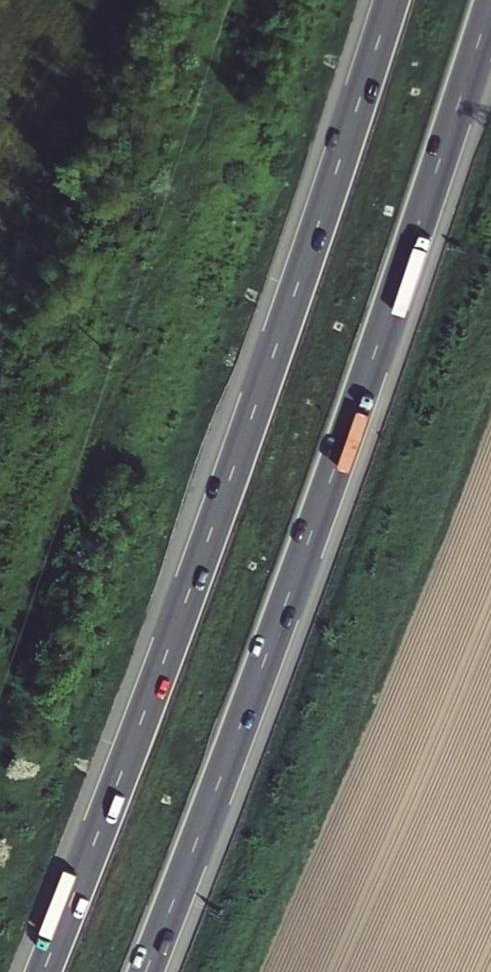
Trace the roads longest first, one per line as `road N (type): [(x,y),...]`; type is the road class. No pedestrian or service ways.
road 1 (motorway): [(391,0),(201,559),(43,971)]
road 2 (motorway): [(145,971),(328,485),(490,0)]

